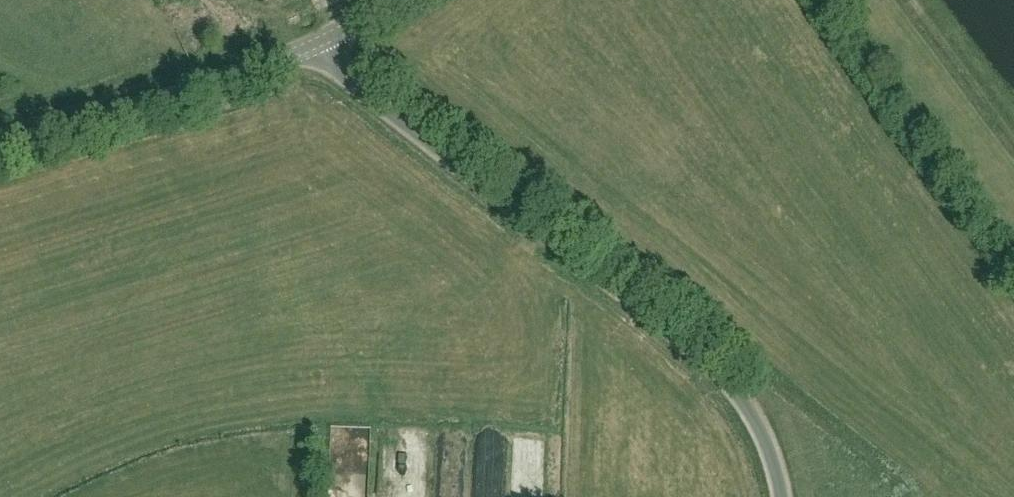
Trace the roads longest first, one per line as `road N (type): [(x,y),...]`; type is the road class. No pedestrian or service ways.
road 1 (unclassified): [(783,496),(771,423),(749,397),(345,78),(314,43)]
road 2 (tertiary): [(0,148),(314,43)]
road 3 (track): [(910,0),(1013,136)]

